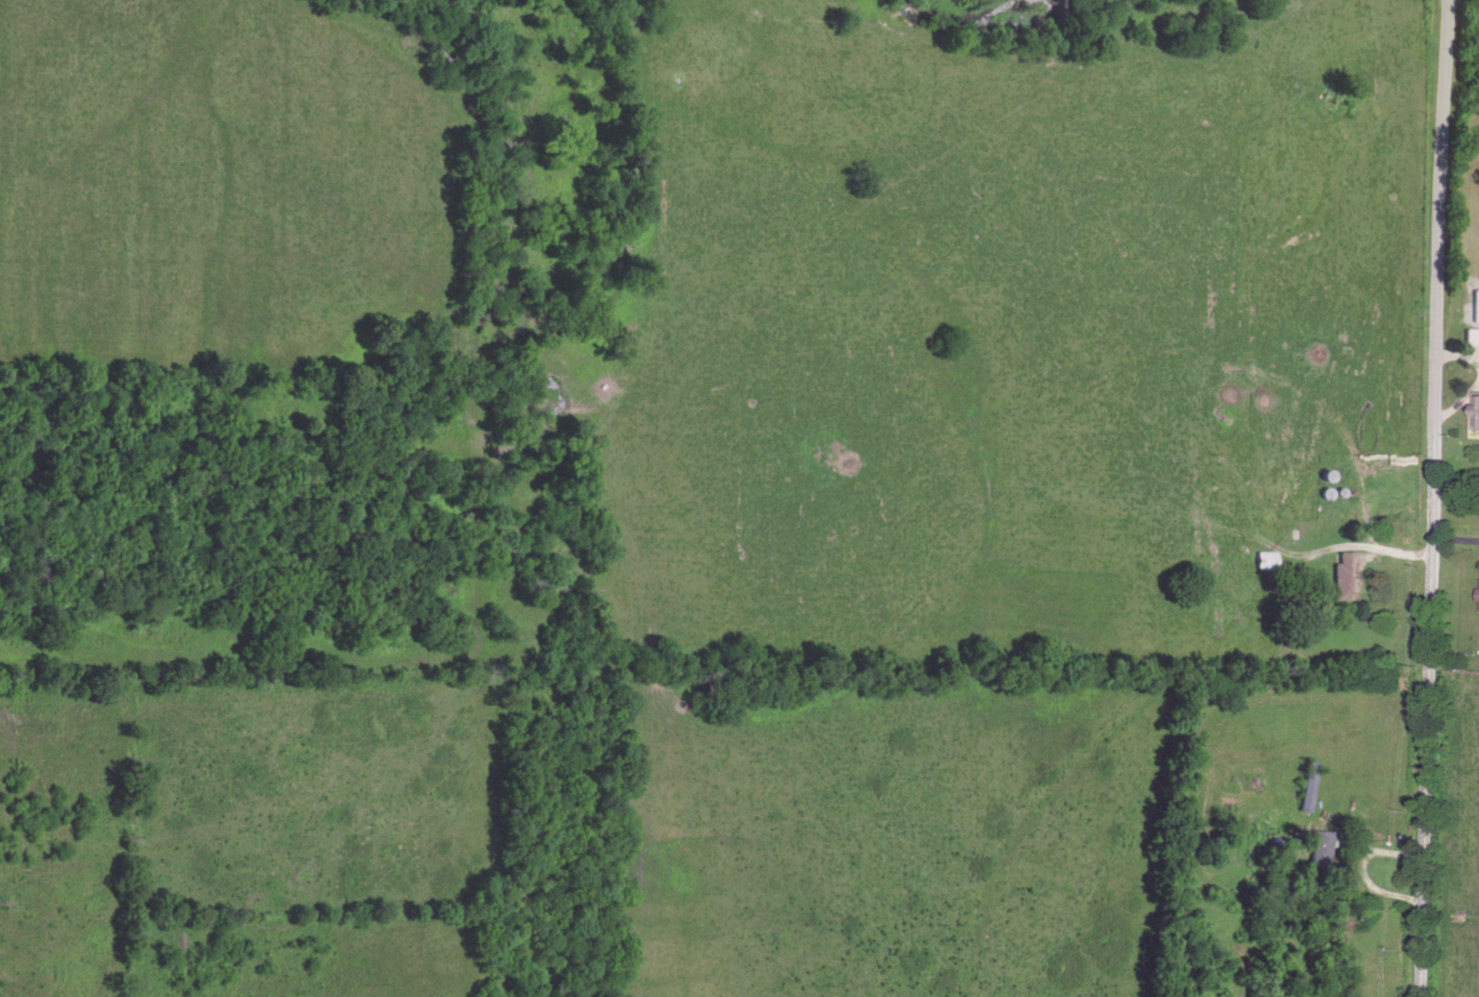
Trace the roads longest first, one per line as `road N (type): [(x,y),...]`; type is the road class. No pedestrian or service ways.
road 1 (residential): [(1420,996),(1443,0)]

